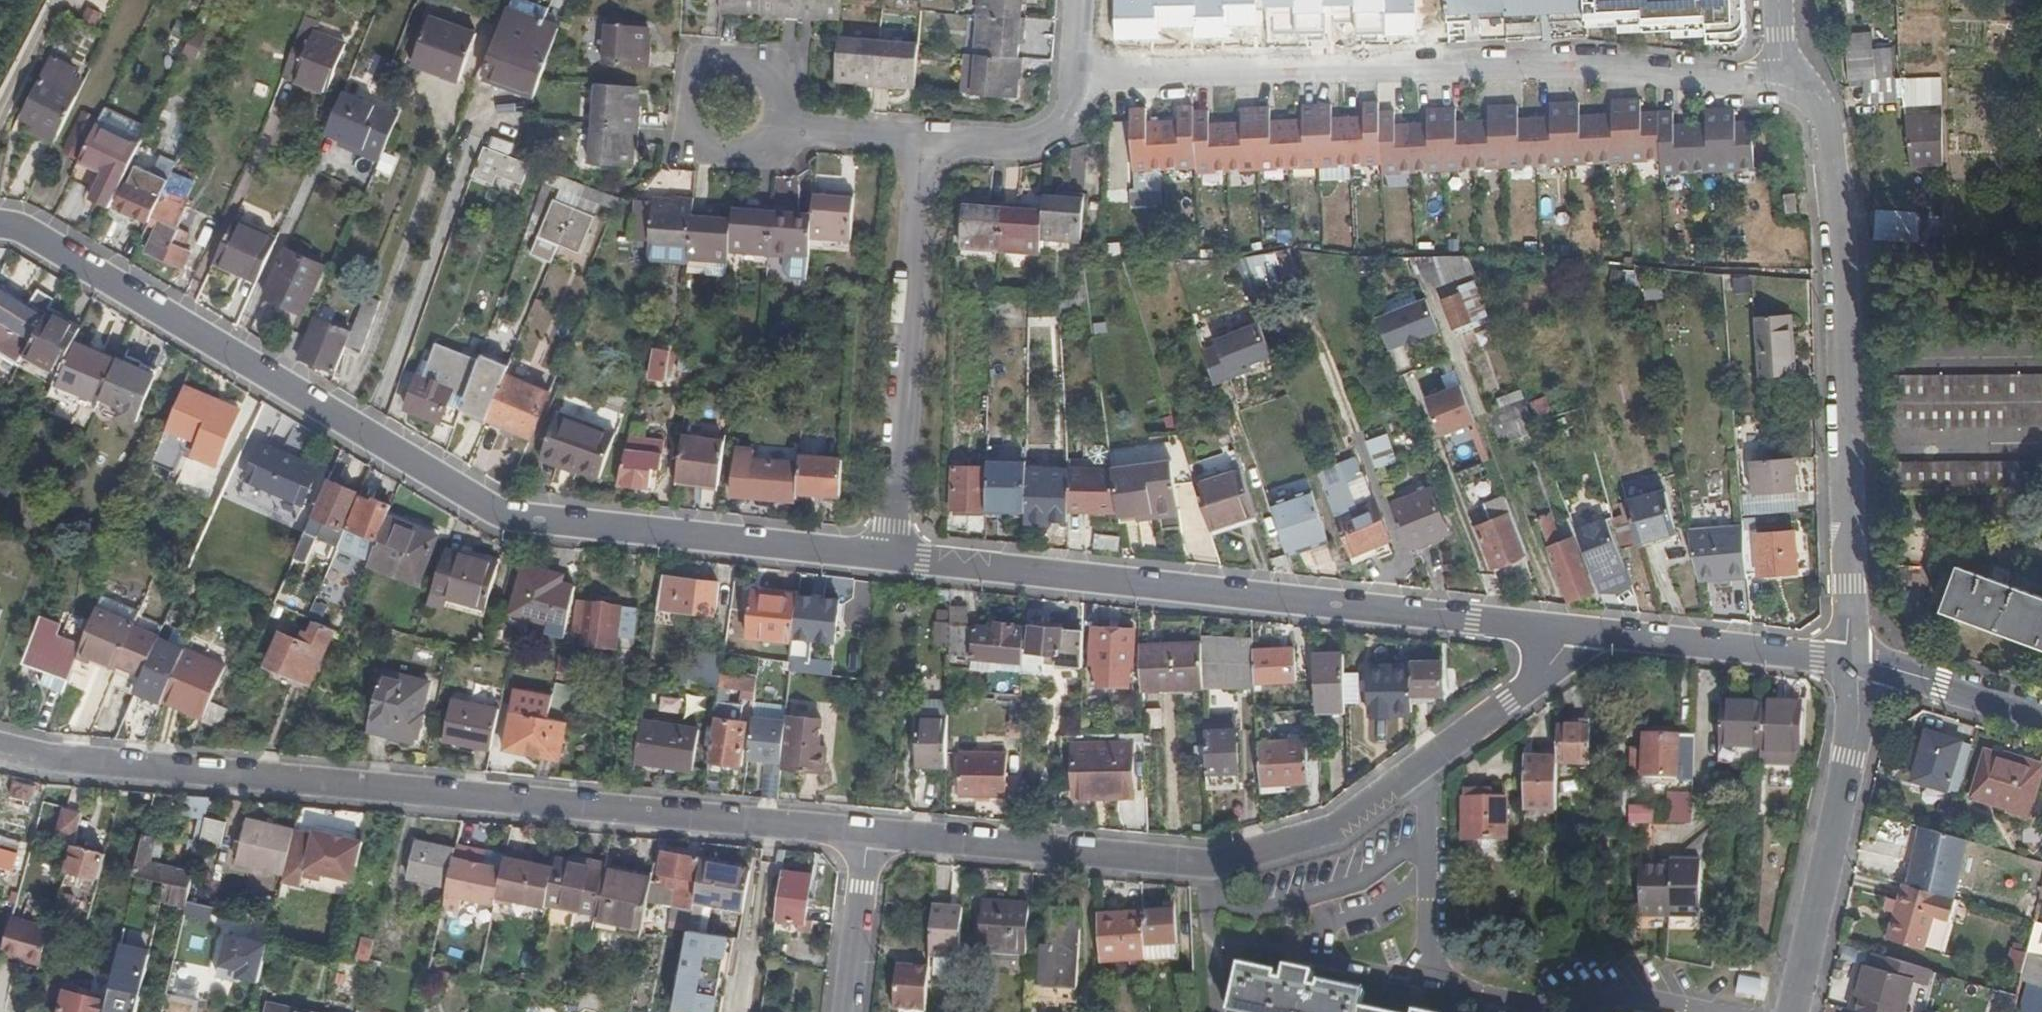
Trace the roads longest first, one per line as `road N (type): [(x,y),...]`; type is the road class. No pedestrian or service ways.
road 1 (residential): [(886,557),(504,517),(21,229),(0,226)]
road 2 (residential): [(866,838),(47,757),(0,746)]
road 3 (residential): [(1595,637),(1333,829),(1202,868),(866,838)]
road 4 (residential): [(1789,83),(1720,68),(1076,75)]
road 5 (residential): [(1595,637),(886,557)]
road 6 (residential): [(1789,83),(1817,102),(1839,277),(1857,667)]
road 7 (residential): [(886,557),(920,144)]
road 8 (tertiary): [(1857,667),(1856,726),(1794,1011)]
road 9 (residential): [(774,139),(786,111),(767,71),(739,60),(708,70),(691,97),(694,129),(717,152),(763,149)]
road 10 (residential): [(1857,667),(1595,637)]
road 11 (residential): [(920,144),(1021,146),(1054,134),(1074,103),(1076,75)]
road 12 (residential): [(2041,723),(1857,667)]
road 13 (residential): [(844,1011),(866,838)]
road 14 (residential): [(920,144),(774,139)]

